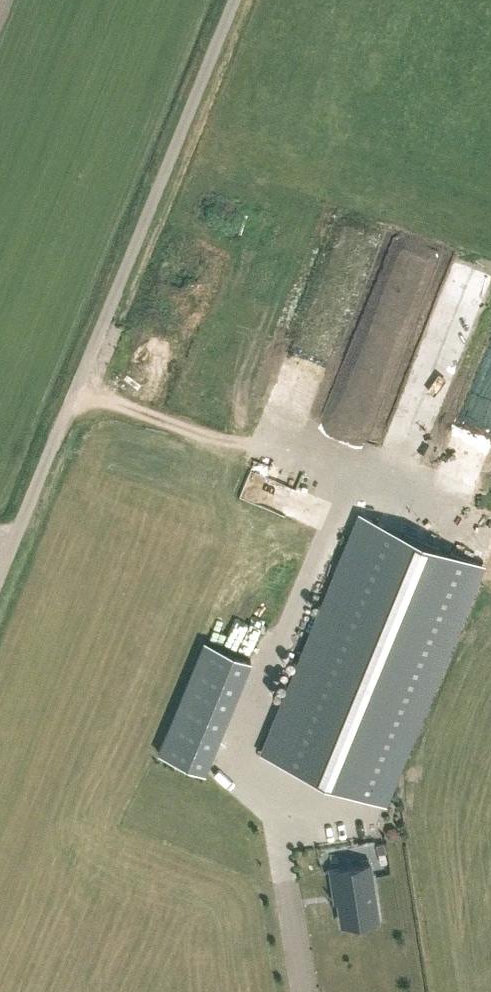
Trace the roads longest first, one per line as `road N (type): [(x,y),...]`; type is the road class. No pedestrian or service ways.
road 1 (unclassified): [(0,574),(233,0)]

